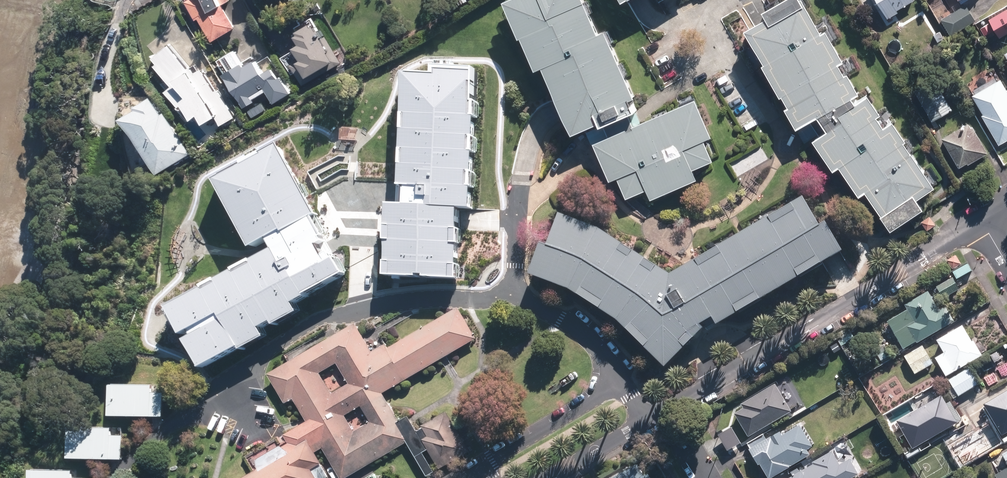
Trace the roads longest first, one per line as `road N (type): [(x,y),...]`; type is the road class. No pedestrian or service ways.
road 1 (residential): [(647,422),(599,345),(556,313),(511,295),(400,293),(338,310),(268,353),(122,477)]
road 2 (residential): [(647,422),(982,221)]

